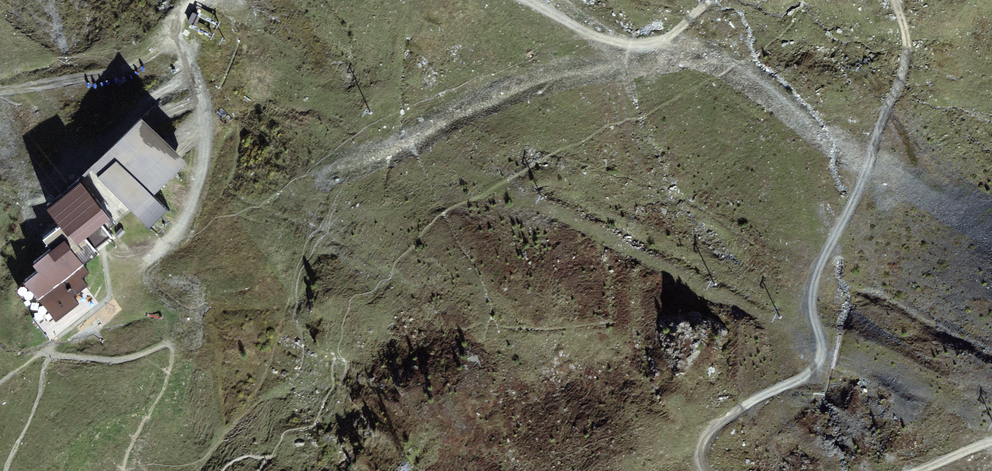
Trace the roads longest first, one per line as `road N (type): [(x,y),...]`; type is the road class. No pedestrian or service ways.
road 1 (track): [(706,470),(703,452),(715,427),(812,373),(823,357),(814,291),(906,68),(896,0)]
road 2 (track): [(180,40),(205,146),(188,210),(146,262)]
road 3 (track): [(708,0),(663,39),(634,43),(594,34),(527,0)]
road 4 (track): [(0,92),(130,69),(180,40)]

